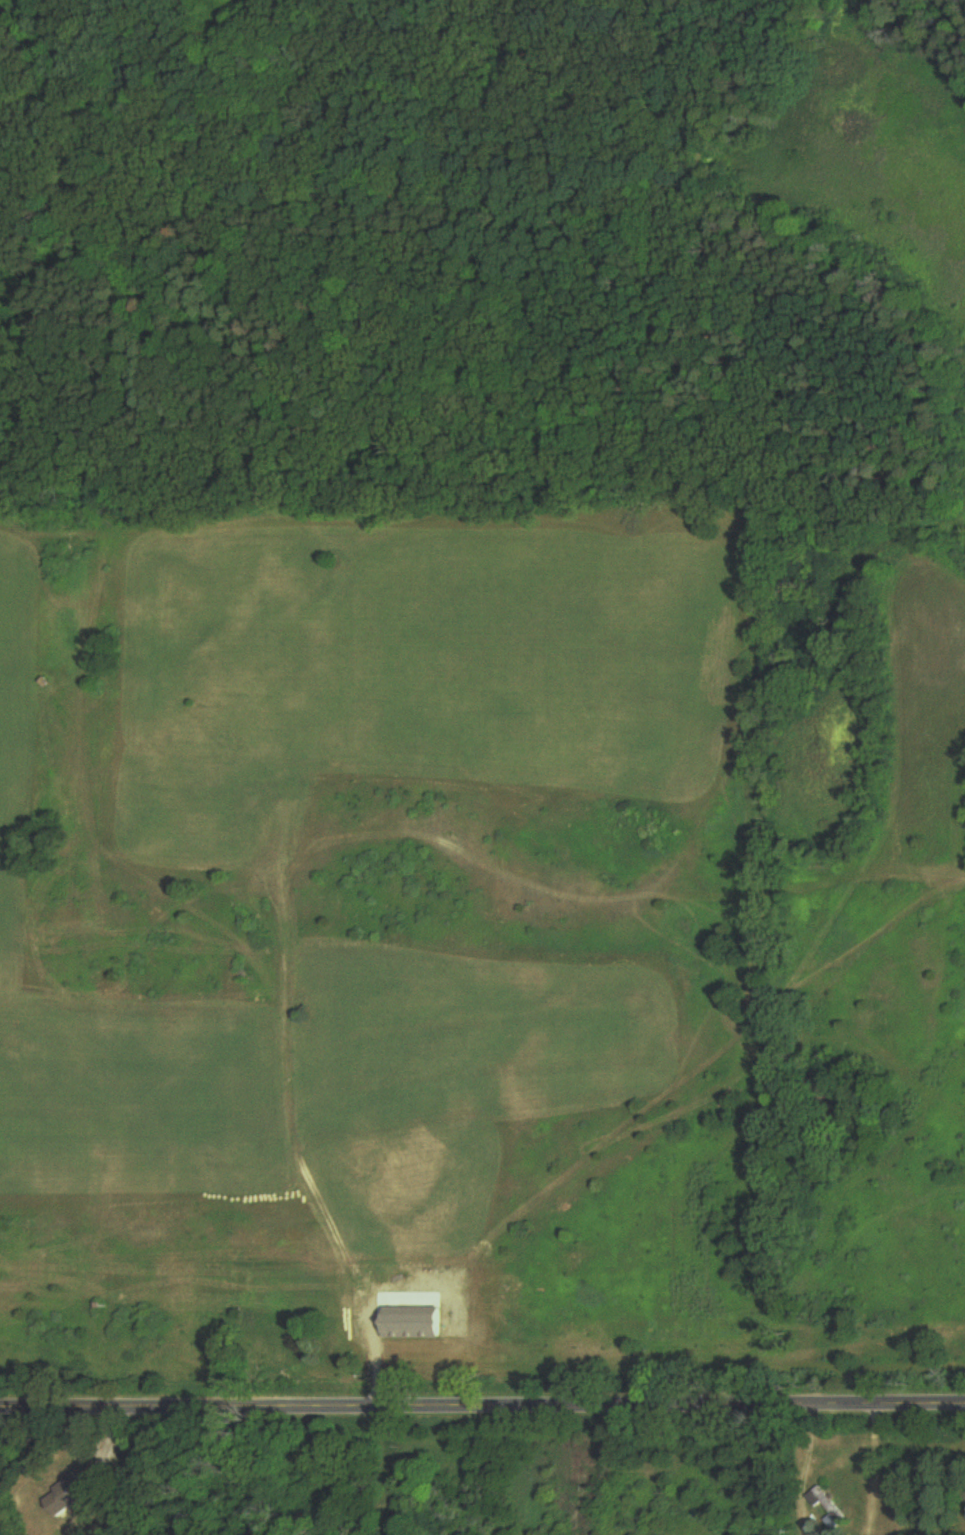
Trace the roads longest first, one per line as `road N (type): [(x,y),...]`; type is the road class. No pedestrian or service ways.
road 1 (tertiary): [(964,1408),(0,1408)]

